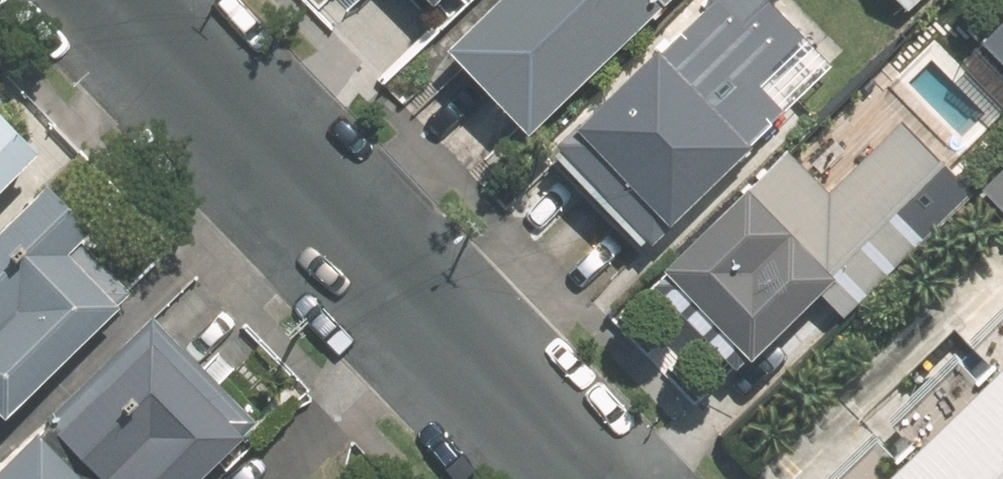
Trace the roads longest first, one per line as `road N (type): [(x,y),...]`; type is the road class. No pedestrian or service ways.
road 1 (residential): [(122,0),(577,478)]

